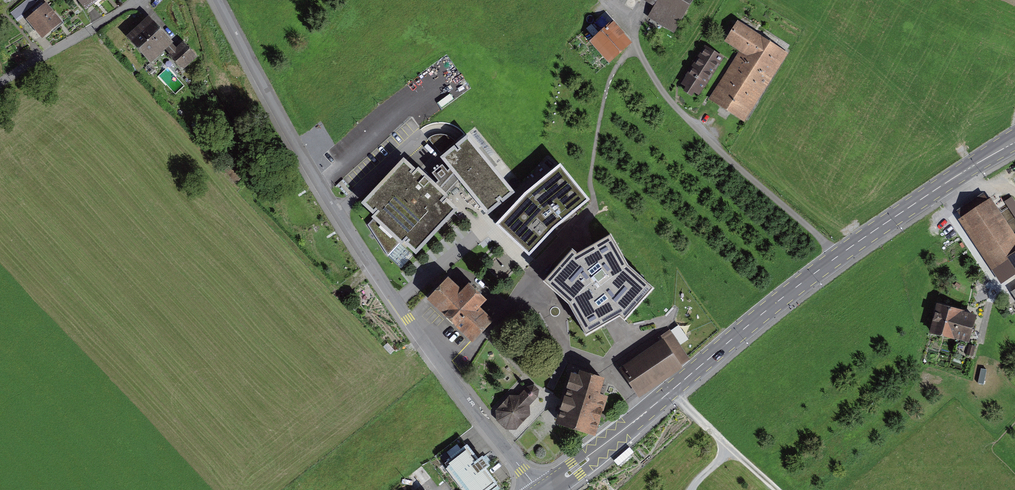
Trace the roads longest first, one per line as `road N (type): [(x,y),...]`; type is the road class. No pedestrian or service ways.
road 1 (residential): [(218,0),(336,213),(538,489)]
road 2 (secondary): [(545,489),(840,253),(1014,140)]
road 3 (residential): [(0,85),(135,0)]
road 4 (track): [(590,182),(609,83),(639,48)]

